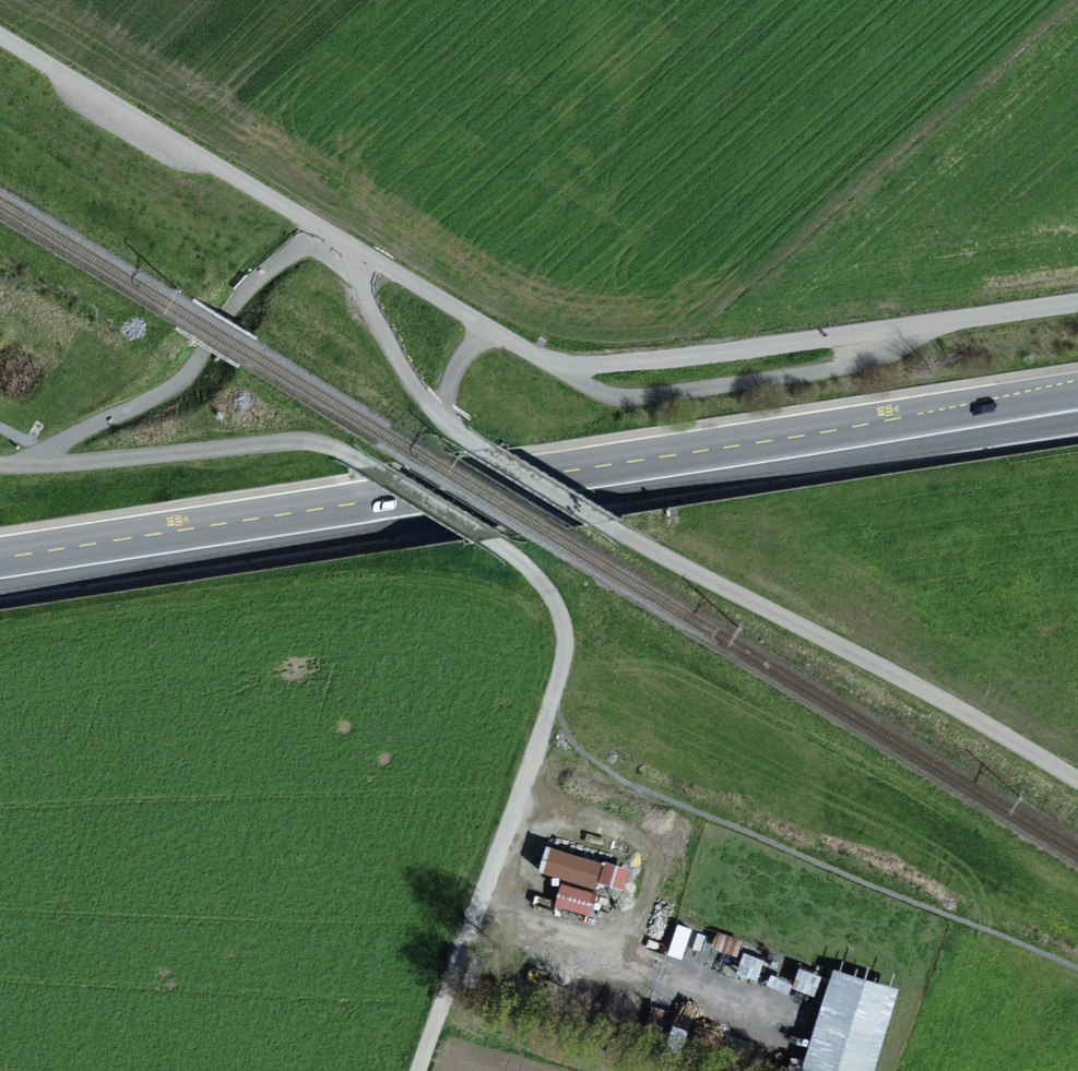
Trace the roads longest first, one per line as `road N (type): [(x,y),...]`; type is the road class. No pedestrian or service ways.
road 1 (unclassified): [(419,1070),(559,675),(564,630),(549,591),(491,541),(317,443),(0,465)]
road 2 (primary): [(1077,409),(0,577)]
road 3 (unclassified): [(1077,780),(602,522),(474,444),(445,418)]
road 4 (unclassified): [(364,254),(0,35)]
road 5 (unclassified): [(879,332),(863,356),(840,368),(644,396),(598,392),(564,364)]
road 6 (track): [(789,1021),(479,904)]
road 7 (unclassified): [(879,332),(656,361),(564,364)]
road 8 (unclassified): [(1077,303),(879,332)]
road 9 (unclassified): [(445,418),(397,360),(370,308),(360,277),(364,254)]
road 10 (unclassified): [(487,329),(364,254)]

